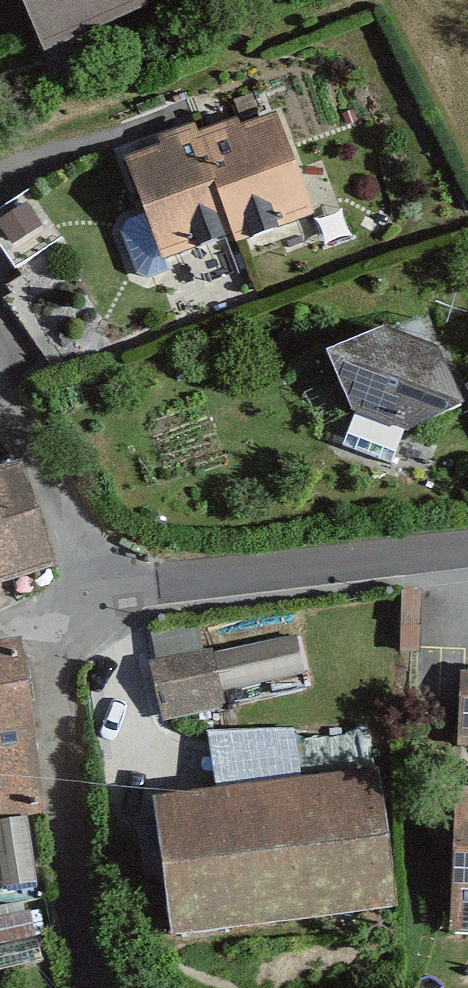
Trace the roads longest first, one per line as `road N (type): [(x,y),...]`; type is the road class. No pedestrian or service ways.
road 1 (unclassified): [(106,987),(72,857),(47,621)]
road 2 (residential): [(467,561),(112,604)]
road 3 (residential): [(0,403),(112,604)]

